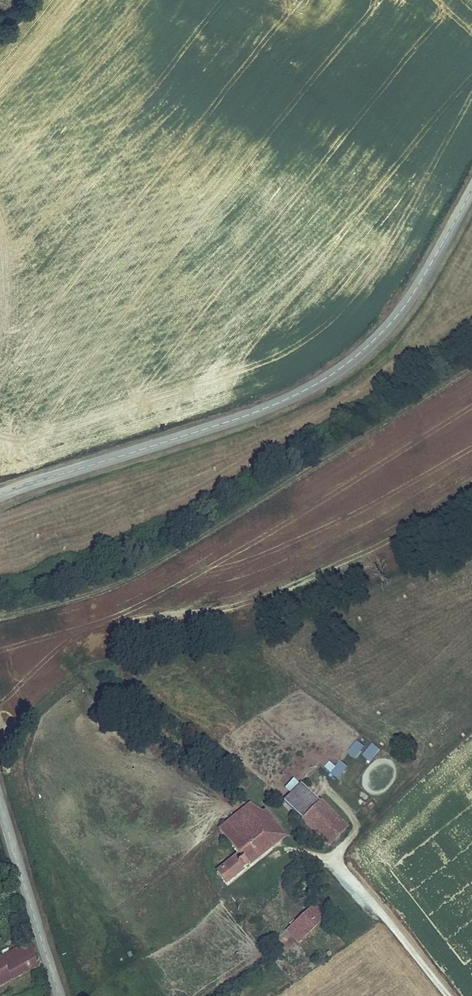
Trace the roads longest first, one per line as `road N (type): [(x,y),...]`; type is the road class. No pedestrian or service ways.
road 1 (tertiary): [(471,193),(413,293),(344,369),(274,404),(0,495)]
road 2 (track): [(471,365),(113,587),(0,619)]
road 3 (track): [(325,784),(358,821),(341,866),(450,995)]
road 4 (tertiary): [(0,803),(61,995)]

